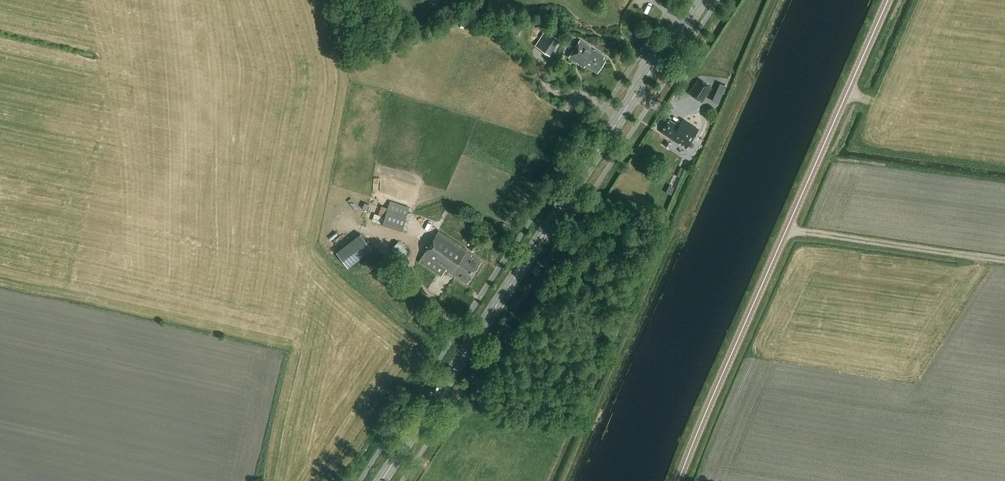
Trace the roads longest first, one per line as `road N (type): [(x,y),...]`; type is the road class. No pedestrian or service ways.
road 1 (secondary): [(382,480),(698,0)]
road 2 (unclassified): [(679,480),(888,0)]
road 3 (track): [(786,230),(1004,261)]

